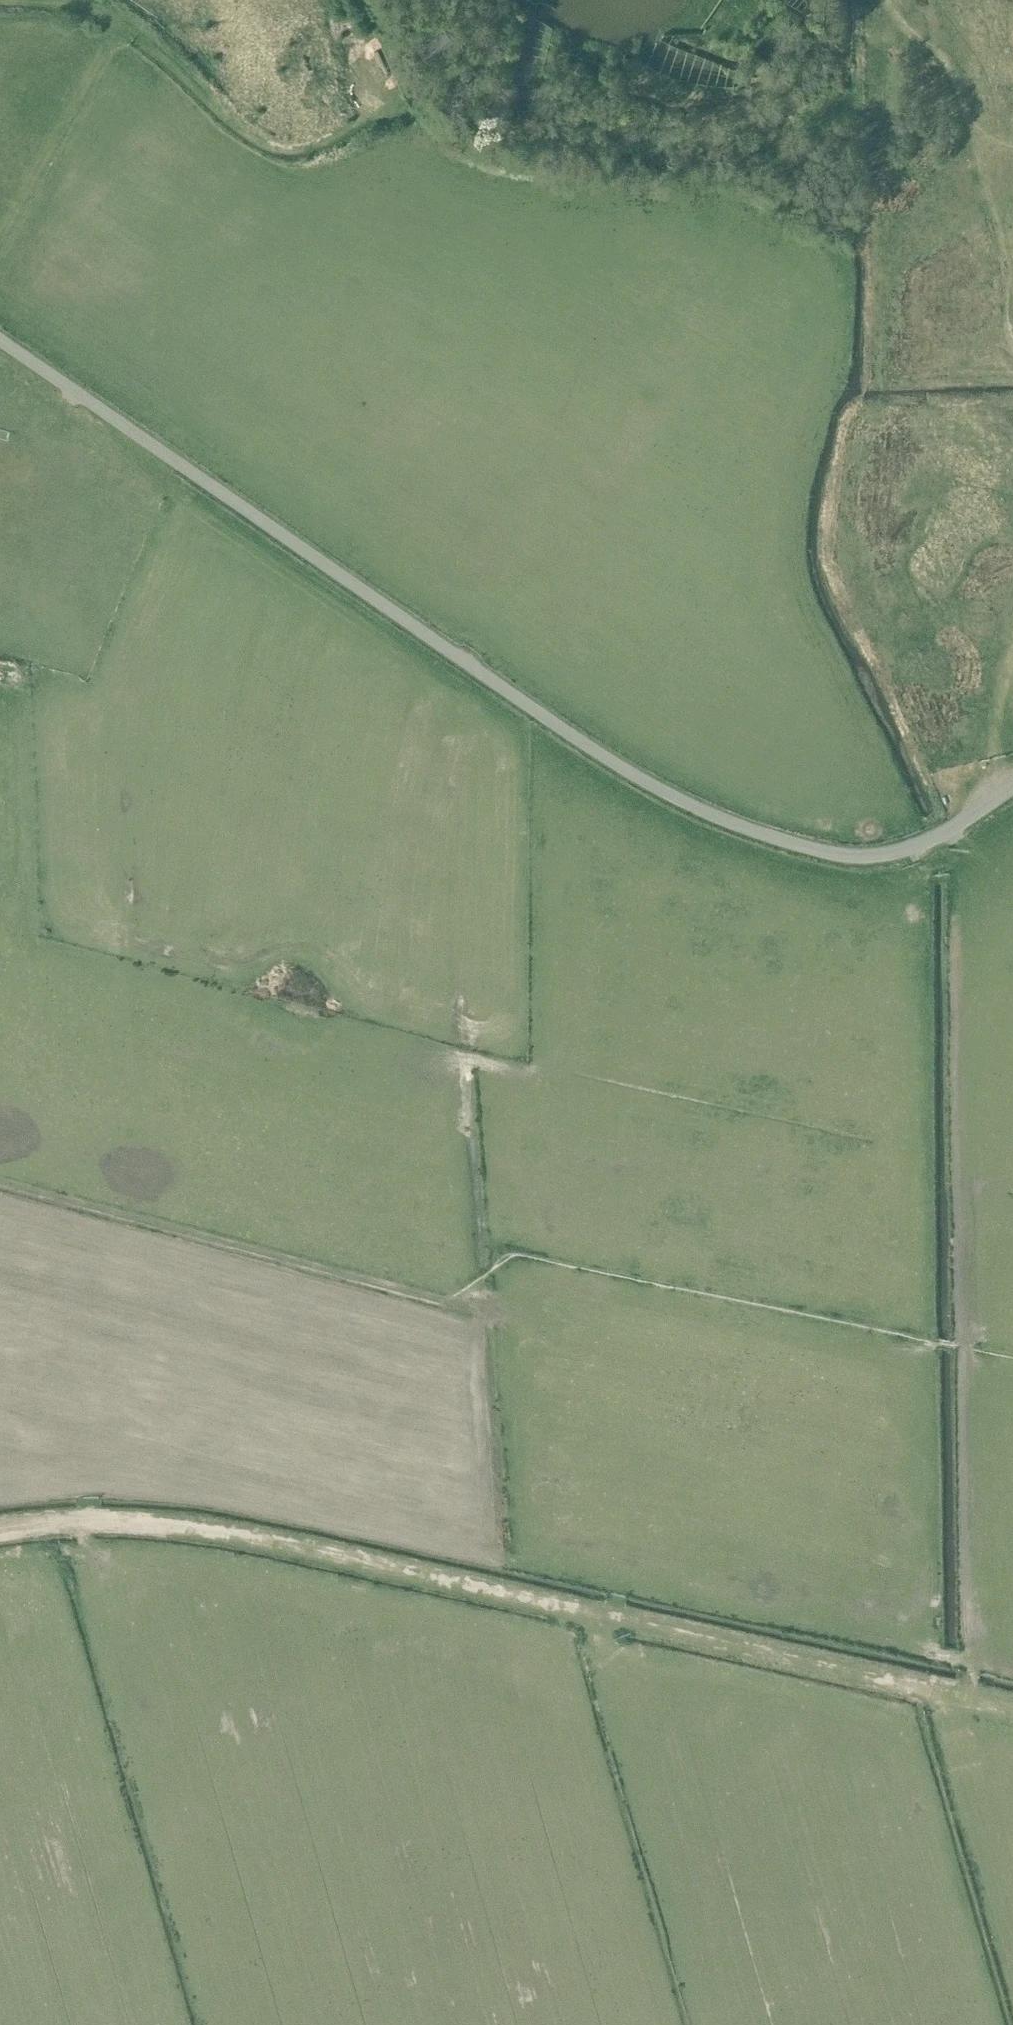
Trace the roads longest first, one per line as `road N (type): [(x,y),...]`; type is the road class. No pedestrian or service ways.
road 1 (unclassified): [(1012,770),(967,805),(891,839),(824,840),(737,813),(601,747),(0,332)]
road 2 (track): [(0,1529),(100,1521),(215,1529),(1012,1708)]

